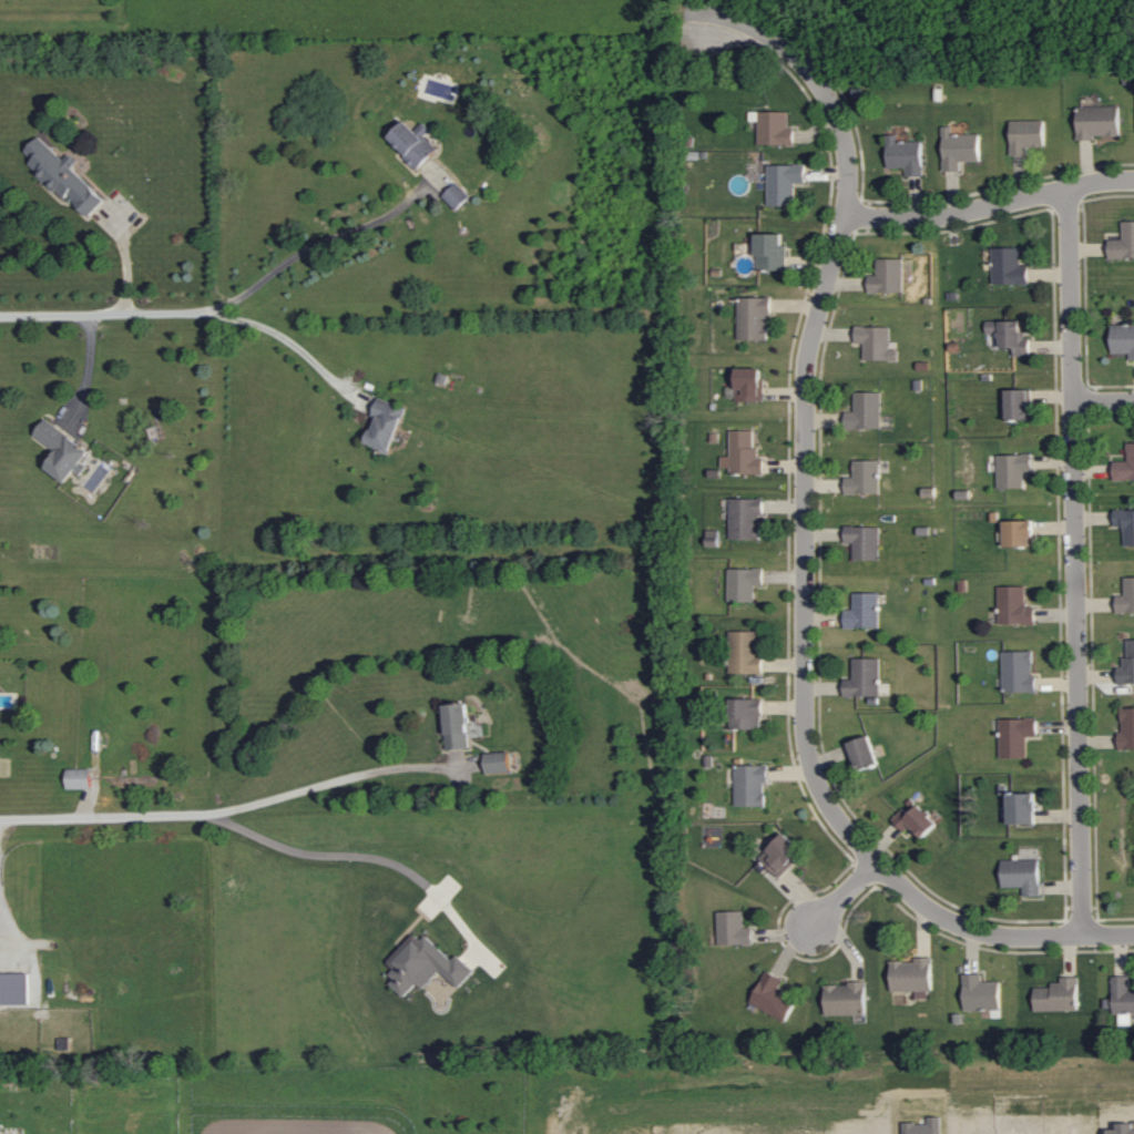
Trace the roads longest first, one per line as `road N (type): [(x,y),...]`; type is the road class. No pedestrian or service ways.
road 1 (residential): [(682,12),(744,24),(791,53),(827,95),(848,156),(844,217),(806,376),(805,724),(821,794),(877,862),(951,922),(1020,938),(1133,936)]
road 2 (residential): [(1070,188),(1083,937)]
road 3 (residential): [(1009,203),(936,218),(844,217)]
road 4 (residential): [(1133,181),(1009,203)]

